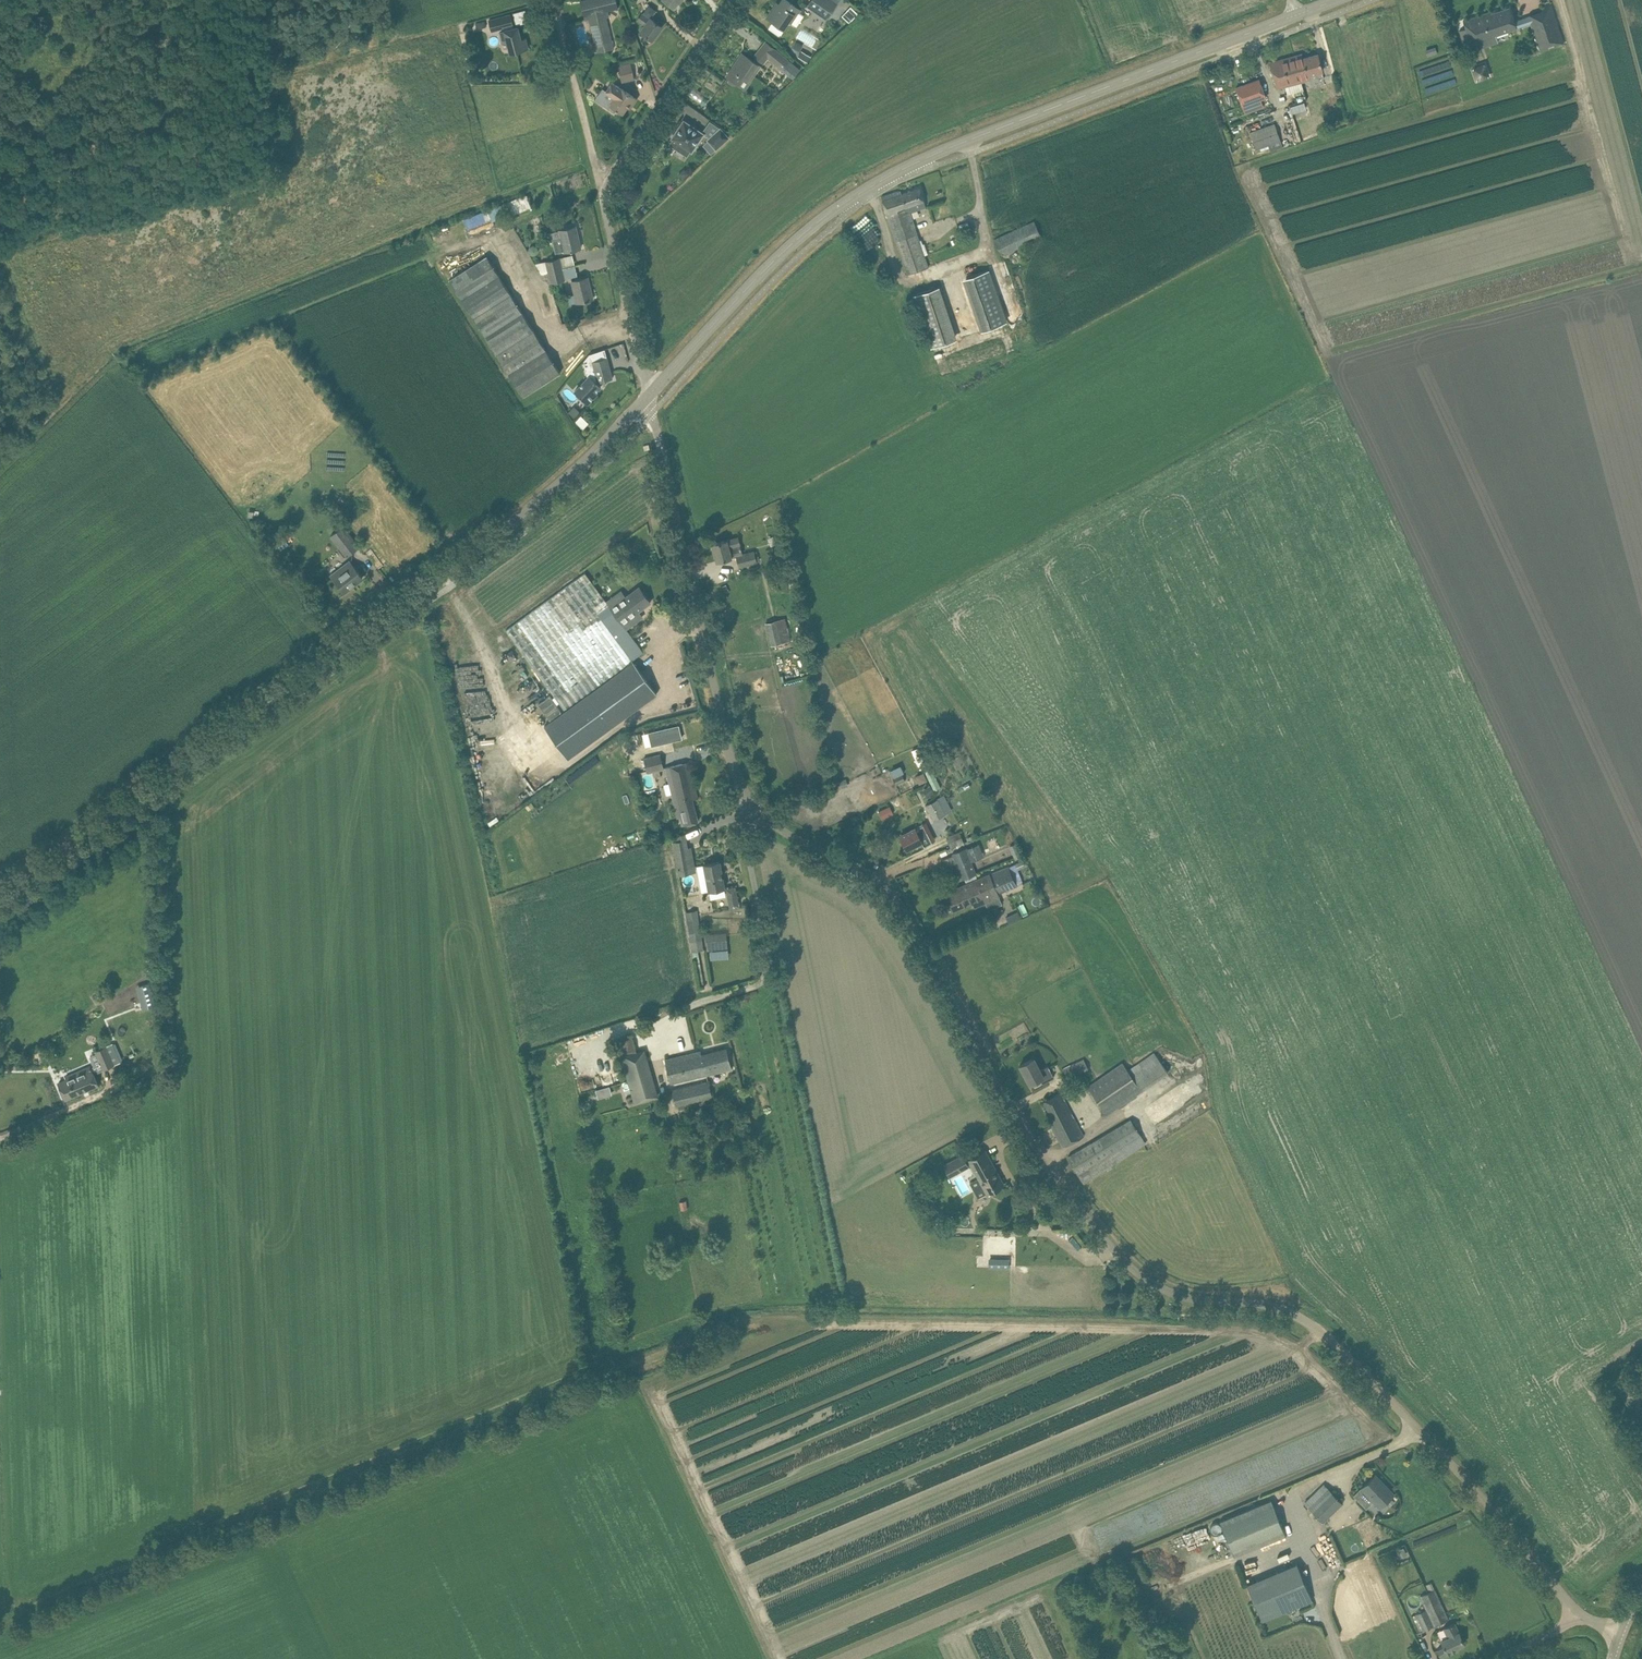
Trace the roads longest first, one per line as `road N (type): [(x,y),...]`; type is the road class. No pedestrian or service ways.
road 1 (unclassified): [(1583,1617),(1345,1356),(1304,1327),(1260,1311),(1191,1306),(1123,1268),(1085,1222),(909,920),(874,884),(757,807)]
road 2 (tertiary): [(650,393),(533,505),(0,891)]
road 3 (tertiary): [(1295,15),(953,143),(876,180),(803,236),(650,393)]
road 4 (unclassified): [(650,393),(605,189),(731,0)]
road 5 (unclassified): [(757,807),(739,778),(650,393)]
road 6 (unclassified): [(757,807),(746,829),(766,971),(762,981),(685,1008),(676,1021)]
road 7 (track): [(555,2),(605,189)]

